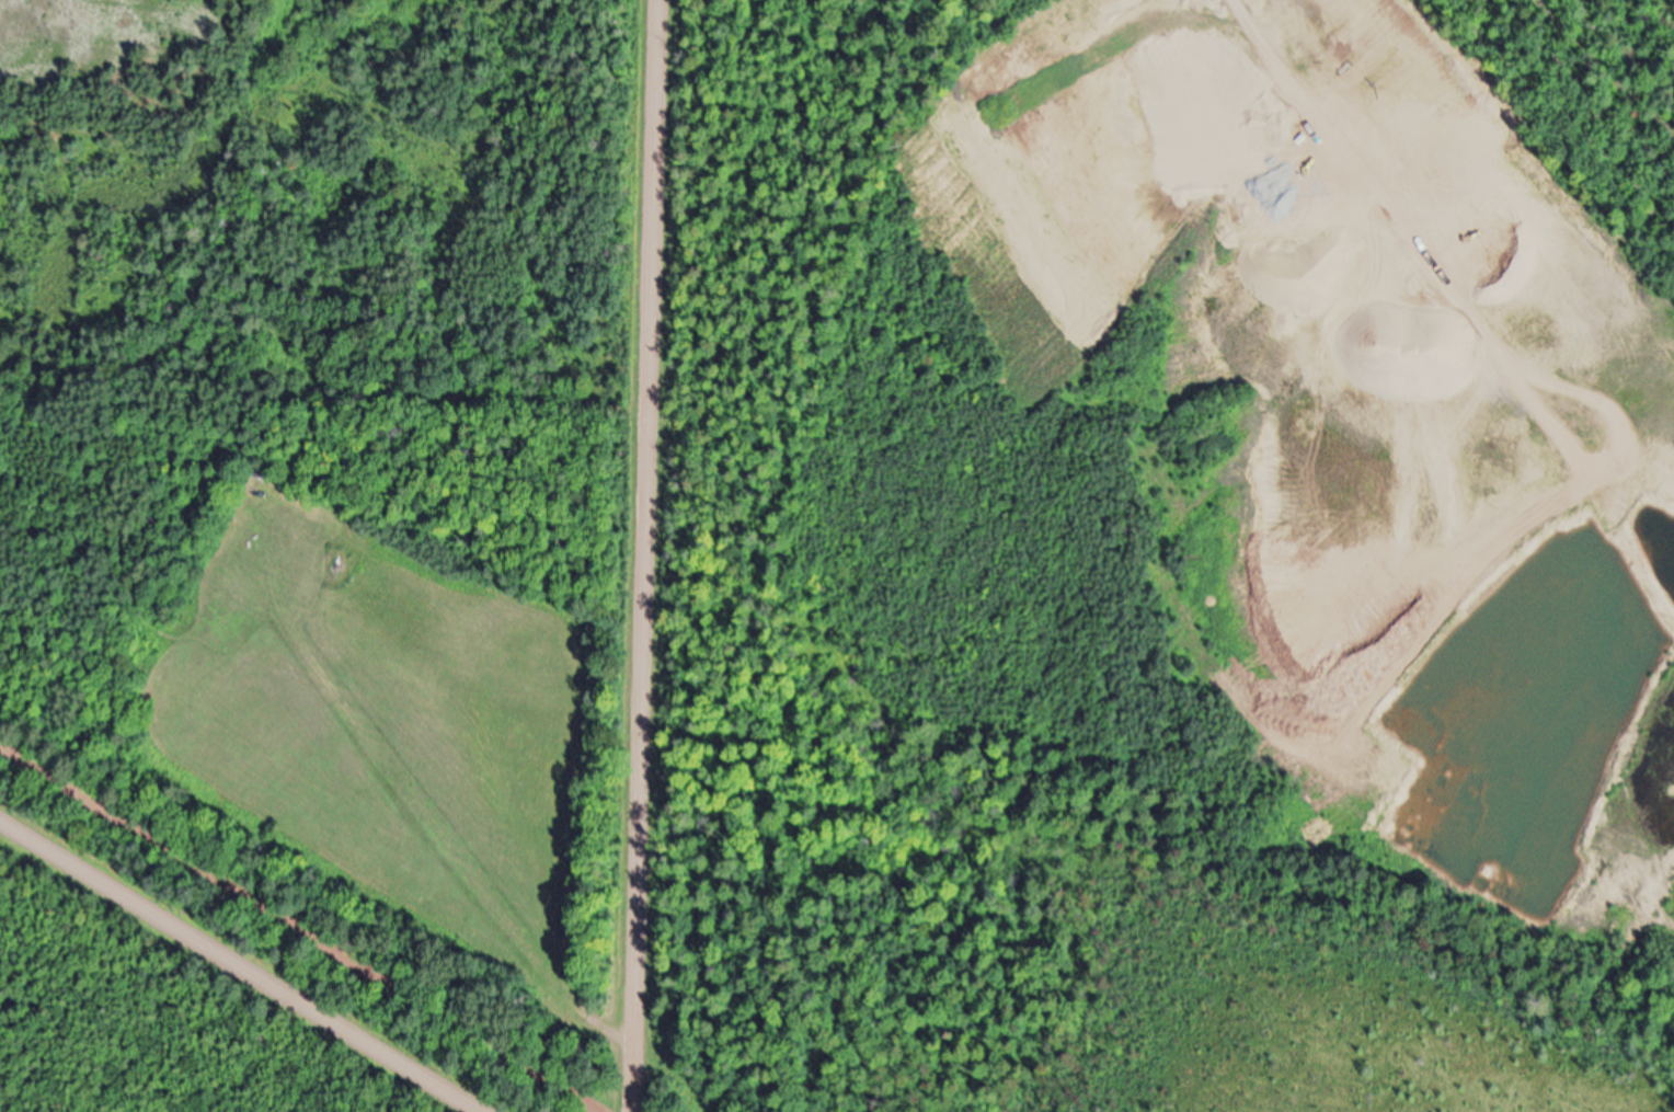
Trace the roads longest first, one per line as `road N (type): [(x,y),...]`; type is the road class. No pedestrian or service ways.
road 1 (residential): [(634,1111),(659,0)]
road 2 (track): [(0,748),(599,1111)]
road 3 (residential): [(0,817),(478,1111)]

